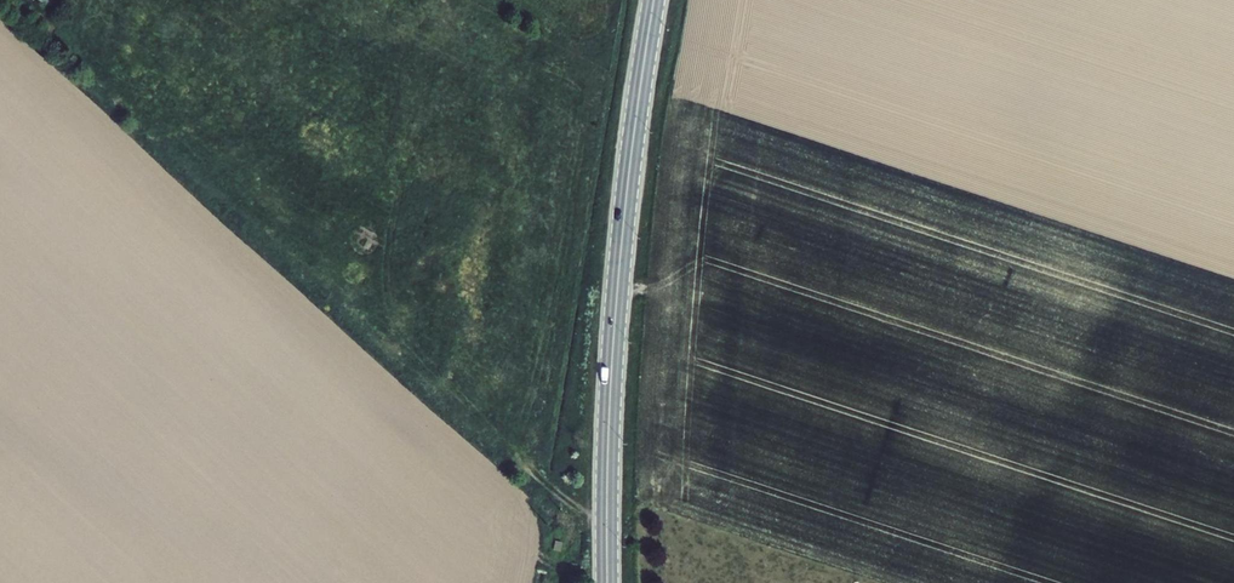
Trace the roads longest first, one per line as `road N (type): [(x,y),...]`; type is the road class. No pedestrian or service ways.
road 1 (secondary): [(607,582),(615,310),(653,0)]

